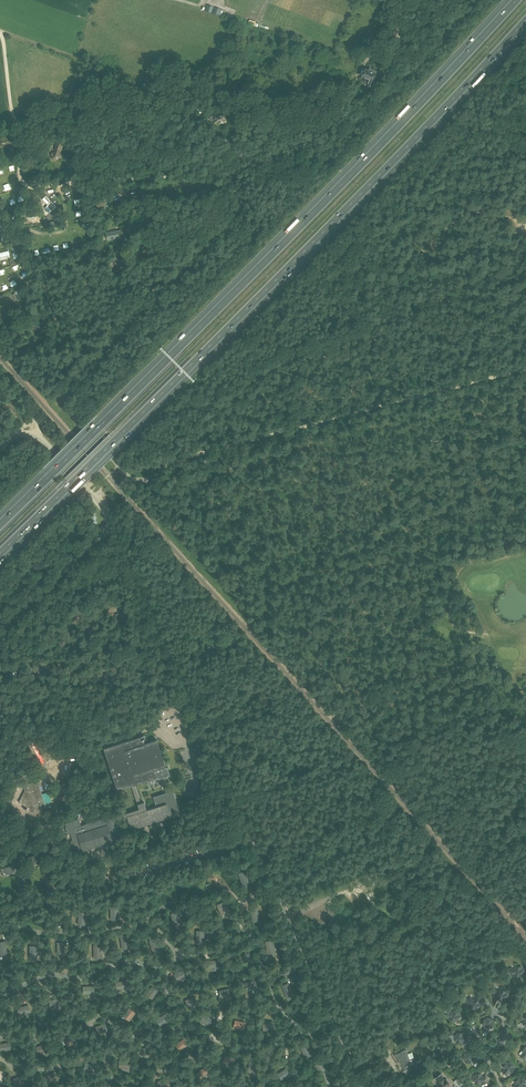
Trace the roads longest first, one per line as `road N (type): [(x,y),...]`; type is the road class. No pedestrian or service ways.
road 1 (motorway): [(0,554),(359,199),(525,20)]
road 2 (motorway): [(514,0),(0,524)]
road 3 (unclassified): [(364,1086),(114,527)]
road 4 (unclassified): [(119,466),(69,409),(67,389),(231,218),(240,198),(227,168)]
road 5 (unclassified): [(227,168),(27,186),(0,34)]
road 6 (track): [(525,368),(203,453)]
road 7 (unclassified): [(227,168),(330,141),(397,89),(479,0)]
road 8 (unclassified): [(0,449),(16,435),(39,438),(114,527)]
road 9 (unclassified): [(0,630),(114,527)]

